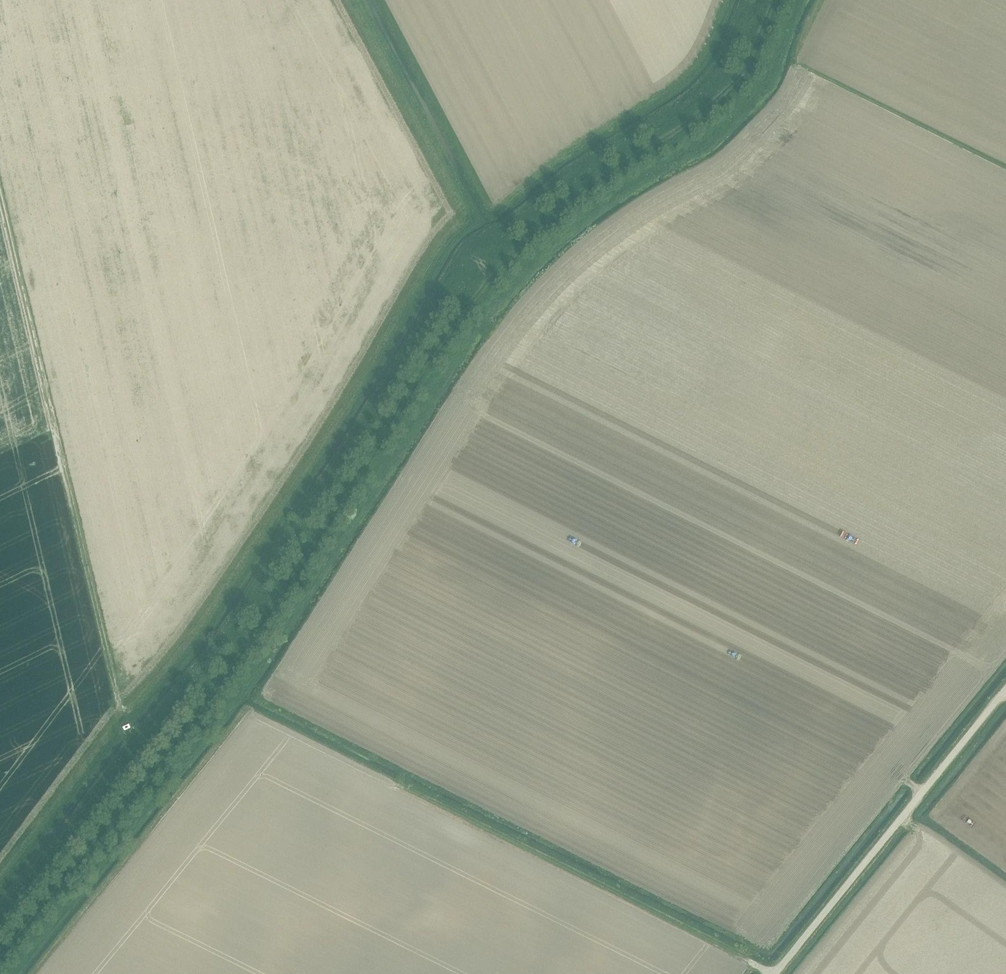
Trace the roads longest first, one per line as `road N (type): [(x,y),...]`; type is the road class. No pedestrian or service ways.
road 1 (unclassified): [(775,973),(1005,689)]

